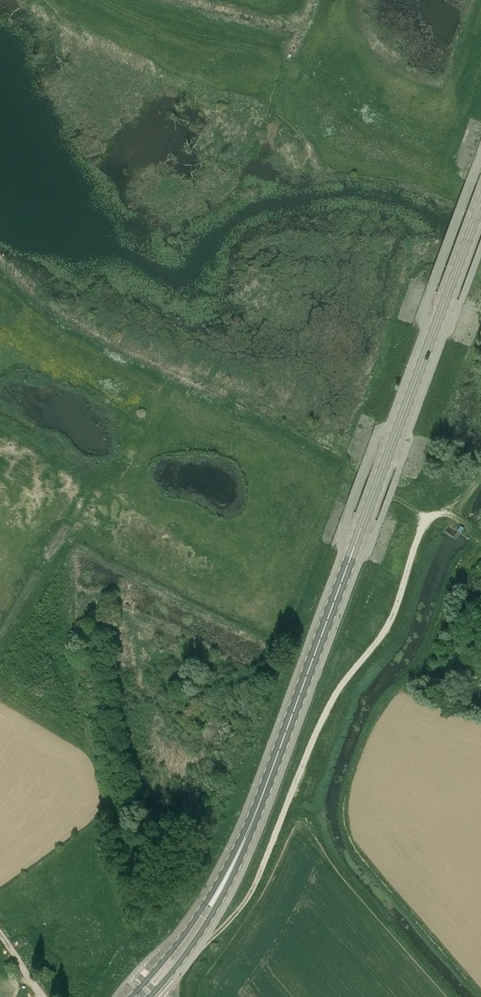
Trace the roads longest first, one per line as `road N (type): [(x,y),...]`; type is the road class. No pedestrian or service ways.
road 1 (secondary): [(261,799),(480,205)]
road 2 (track): [(187,953),(217,934),(249,890),(328,708),(388,625),(430,519),(457,520)]
road 3 (track): [(166,386),(417,505),(430,519)]
road 4 (secondary): [(261,799),(187,933),(132,996)]
road 5 (secondary): [(155,992),(207,924),(261,799)]

